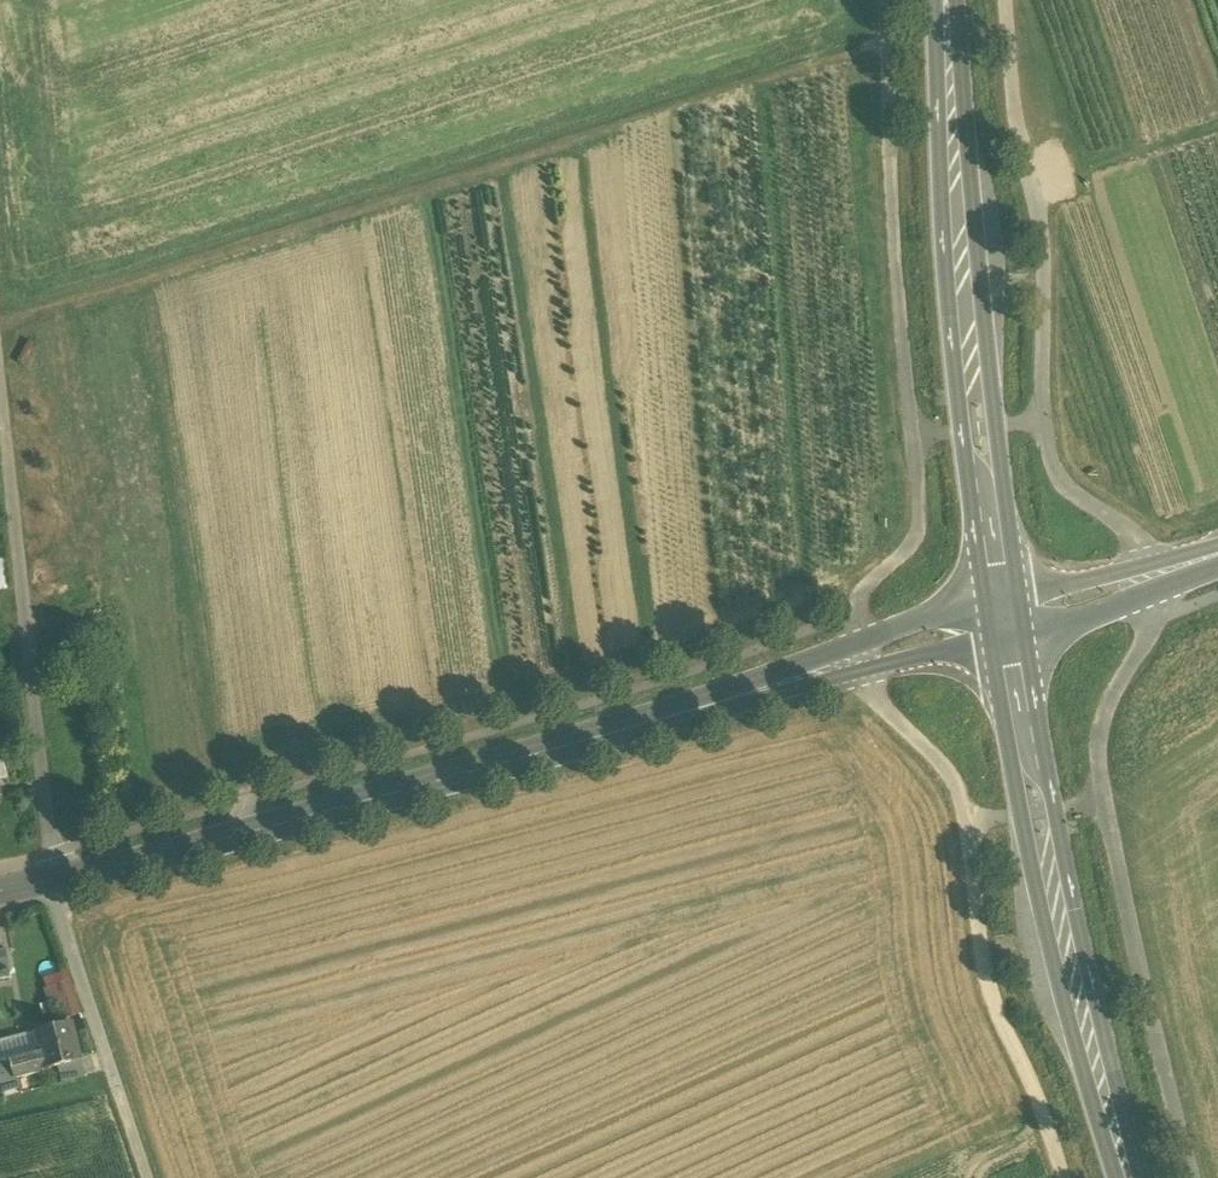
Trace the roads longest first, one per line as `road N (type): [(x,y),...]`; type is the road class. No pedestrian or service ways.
road 1 (track): [(1194,1177),(1099,804),(1096,740),(1108,702),(1159,617),(1160,574),(1138,534),(1077,496),(1056,470),(1043,376),(1043,226),(1016,130),(1007,0)]
road 2 (track): [(884,0),(921,525),(857,612),(880,700),(946,769),(964,804),(997,1012),(1065,1177)]
road 3 (secondary): [(1007,626),(303,818),(0,891)]
road 4 (track): [(886,42),(0,325)]
road 5 (secondary): [(947,0),(959,220),(1007,626)]
road 6 (secondary): [(1007,626),(1067,949),(1130,1177)]
road 7 (track): [(0,377),(36,708)]
road 8 (track): [(54,881),(148,1177)]
road 9 (secondary): [(1007,626),(1217,555)]

